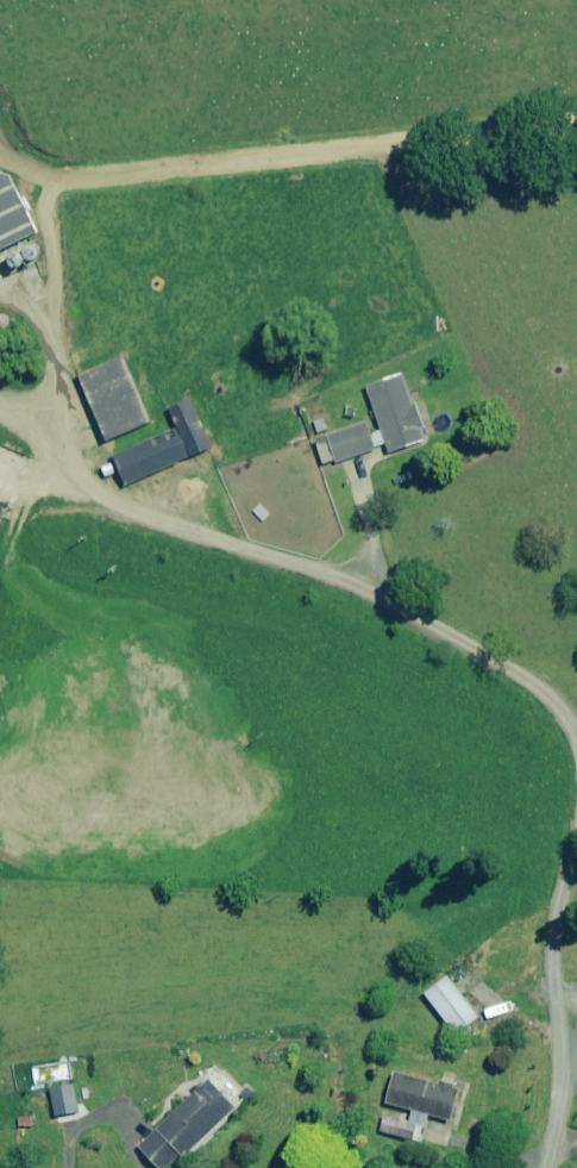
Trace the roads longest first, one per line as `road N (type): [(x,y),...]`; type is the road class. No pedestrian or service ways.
road 1 (track): [(65,449),(78,170),(576,112)]
road 2 (unclassified): [(0,393),(65,449),(88,484),(124,508),(341,577),(563,703),(576,728)]
road 3 (unclassified): [(576,836),(558,943),(562,1061),(546,1167)]

